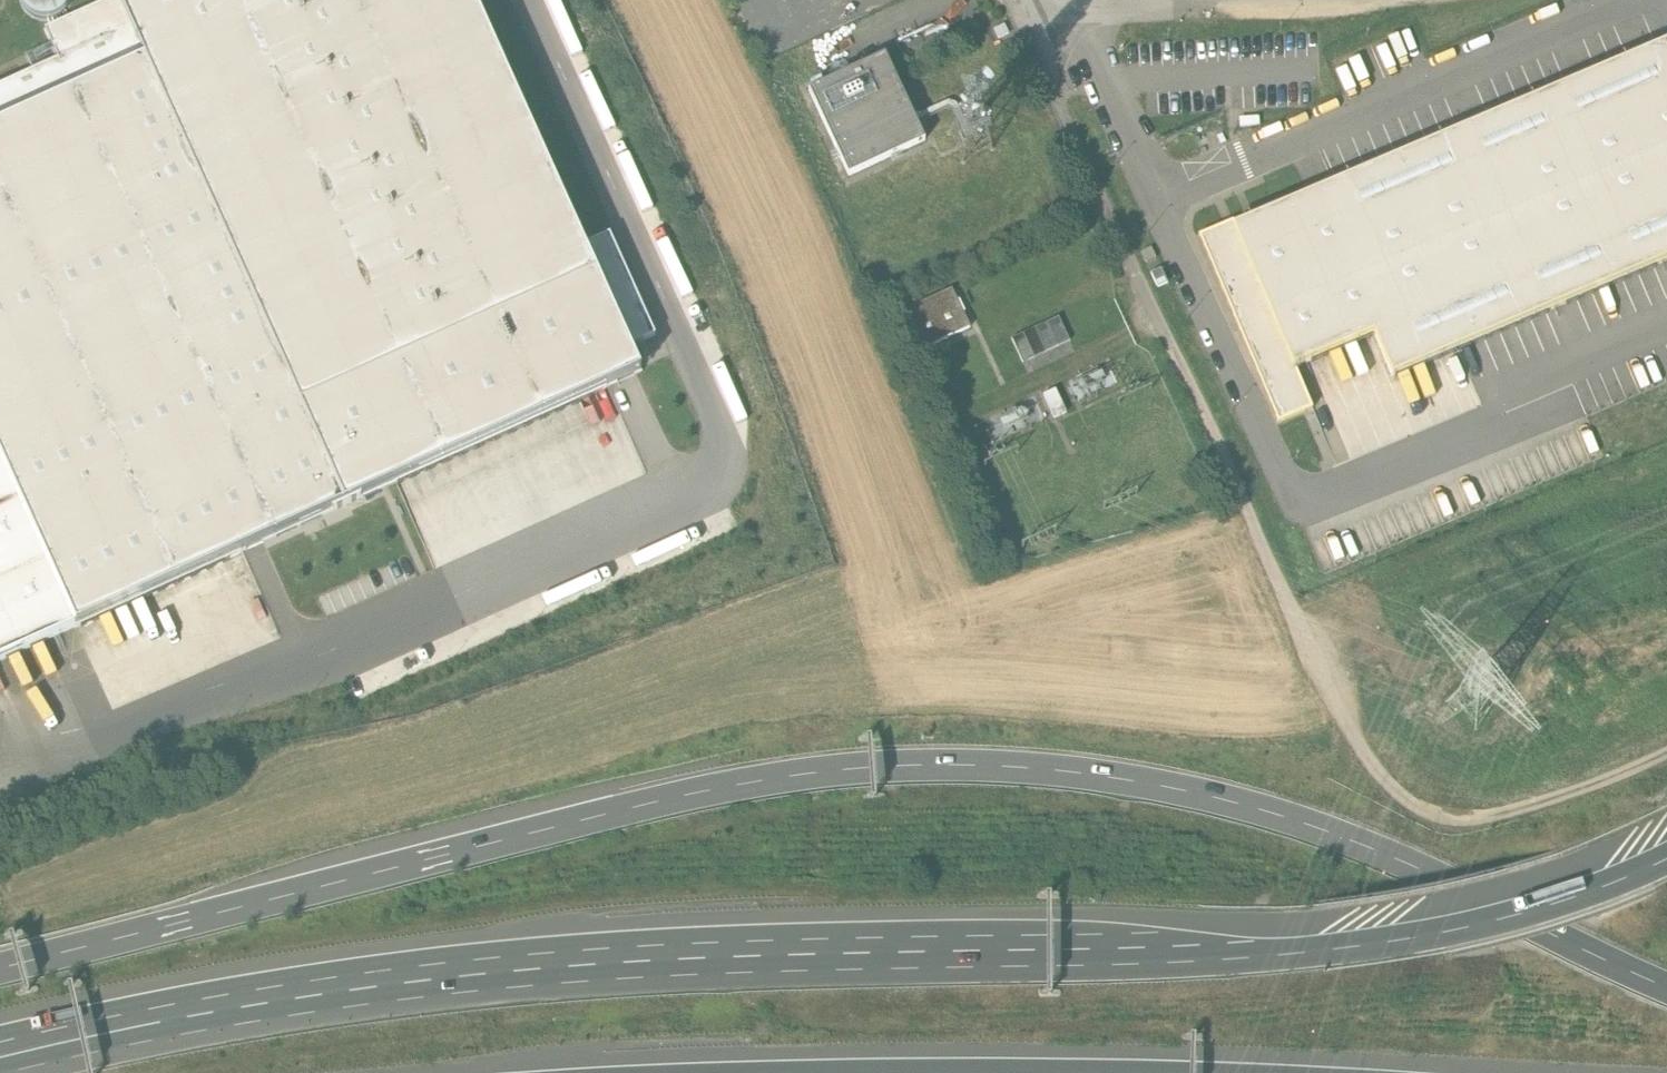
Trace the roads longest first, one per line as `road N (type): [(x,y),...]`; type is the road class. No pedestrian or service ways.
road 1 (motorway): [(1666,987),(1449,880),(1258,807),(1133,780),(904,764),(633,806),(0,967)]
road 2 (motorway): [(1666,862),(1524,916),(1284,958),(709,974),(454,994),(165,1037)]
road 3 (track): [(1049,74),(1377,776),(1440,821),(1533,808),(1666,752)]
road 4 (unclassified): [(1228,0),(1122,9),(1044,0)]
road 5 (motorway): [(165,1037),(0,1058)]
road 6 (motorway): [(165,1037),(8,1072)]

